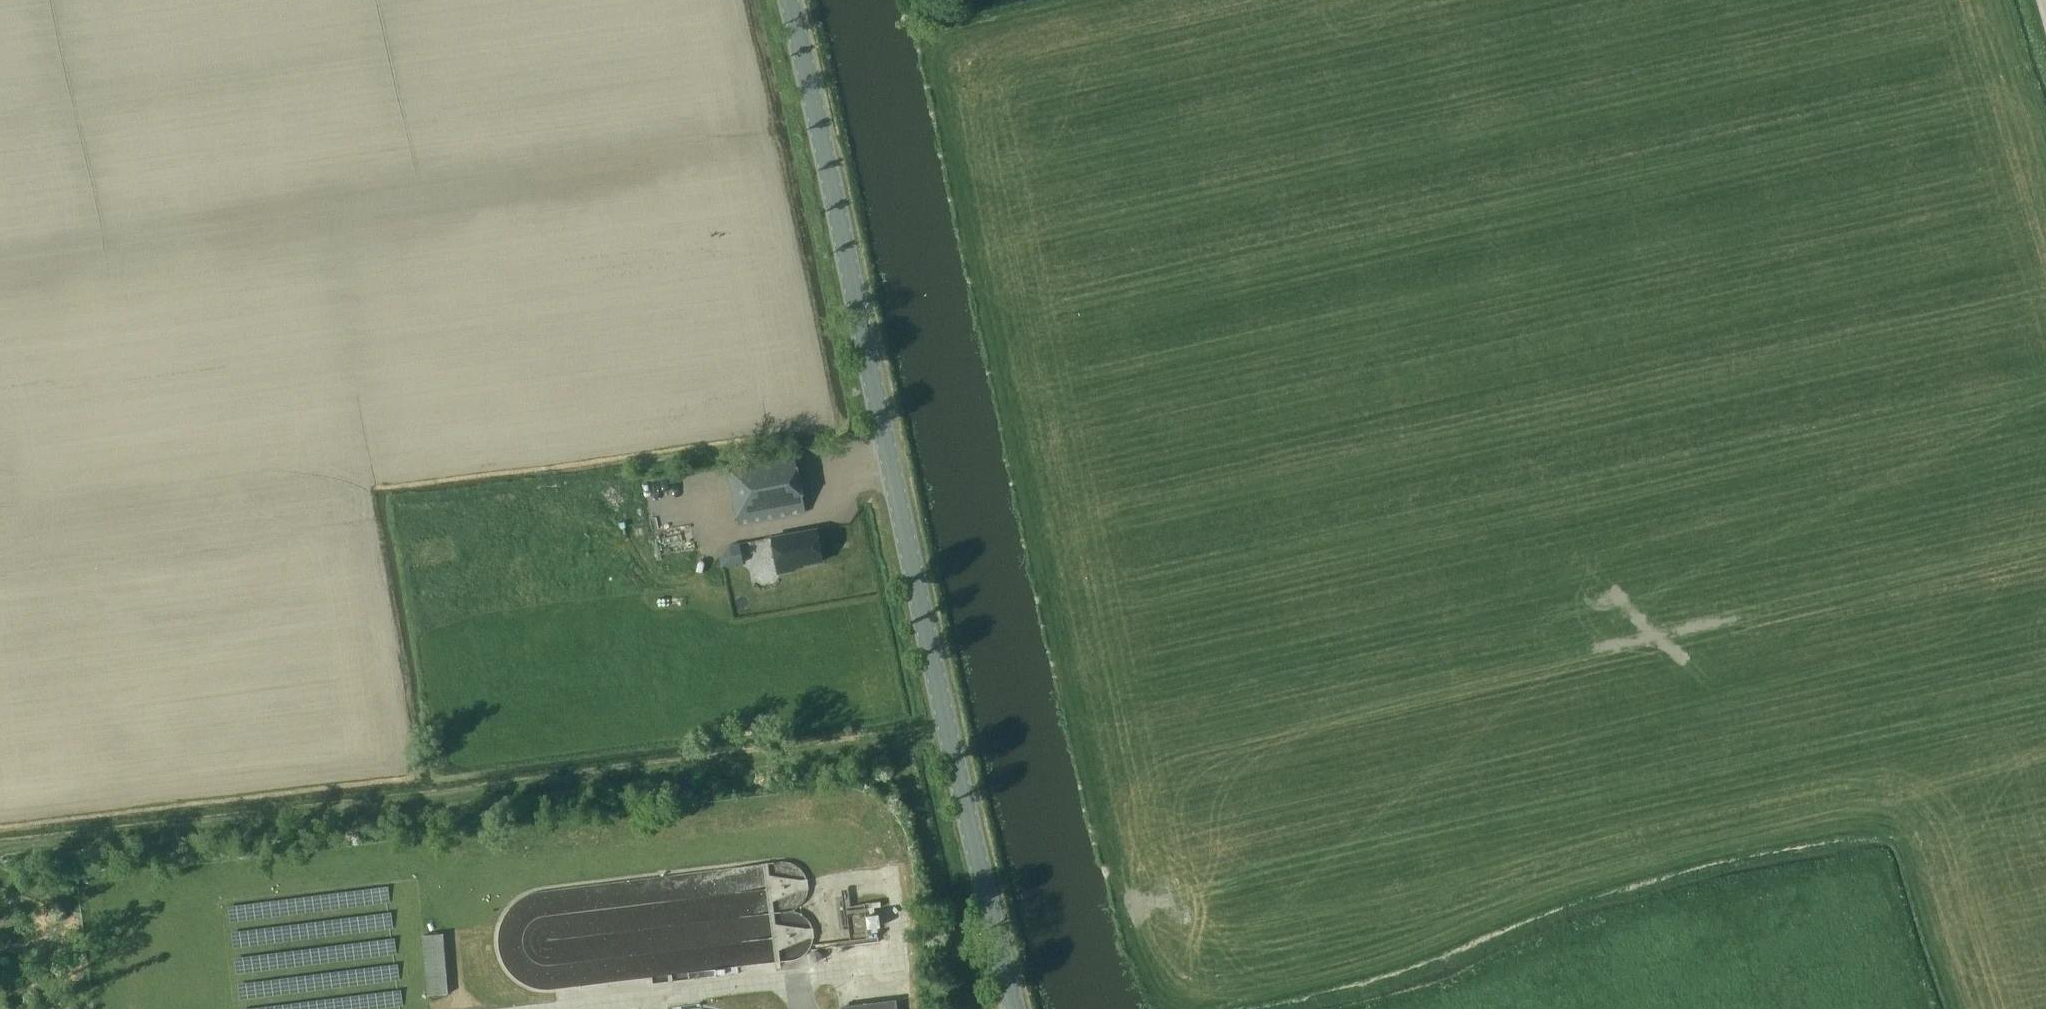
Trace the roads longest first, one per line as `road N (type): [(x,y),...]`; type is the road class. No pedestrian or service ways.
road 1 (secondary): [(1018,1008),(789,0)]
road 2 (track): [(0,843),(949,727)]

